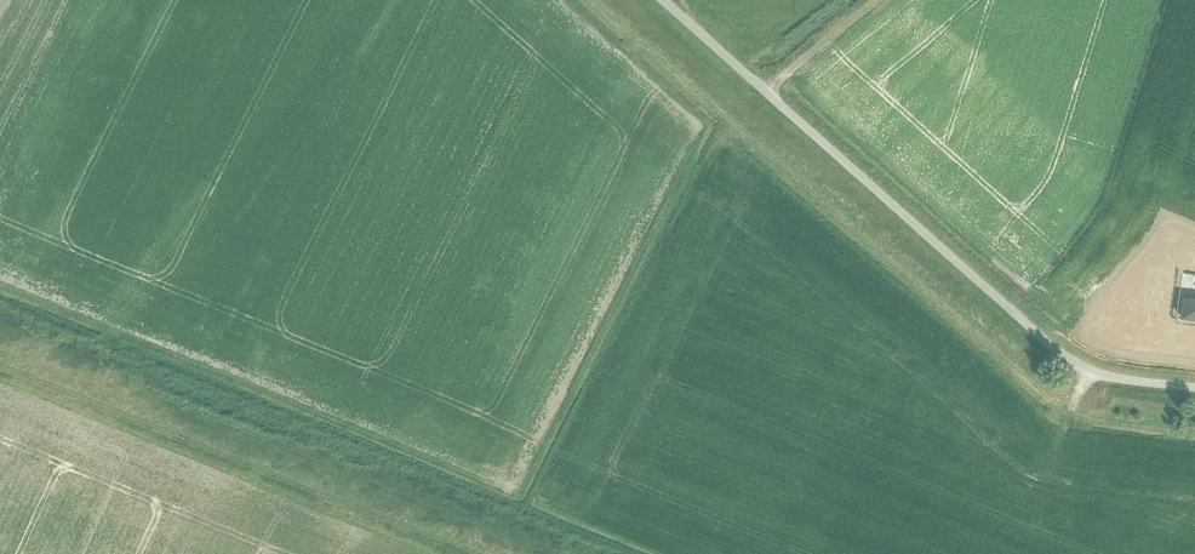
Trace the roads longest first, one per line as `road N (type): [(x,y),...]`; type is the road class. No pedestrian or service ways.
road 1 (unclassified): [(1194,387),(1109,380),(1068,357),(663,0)]

